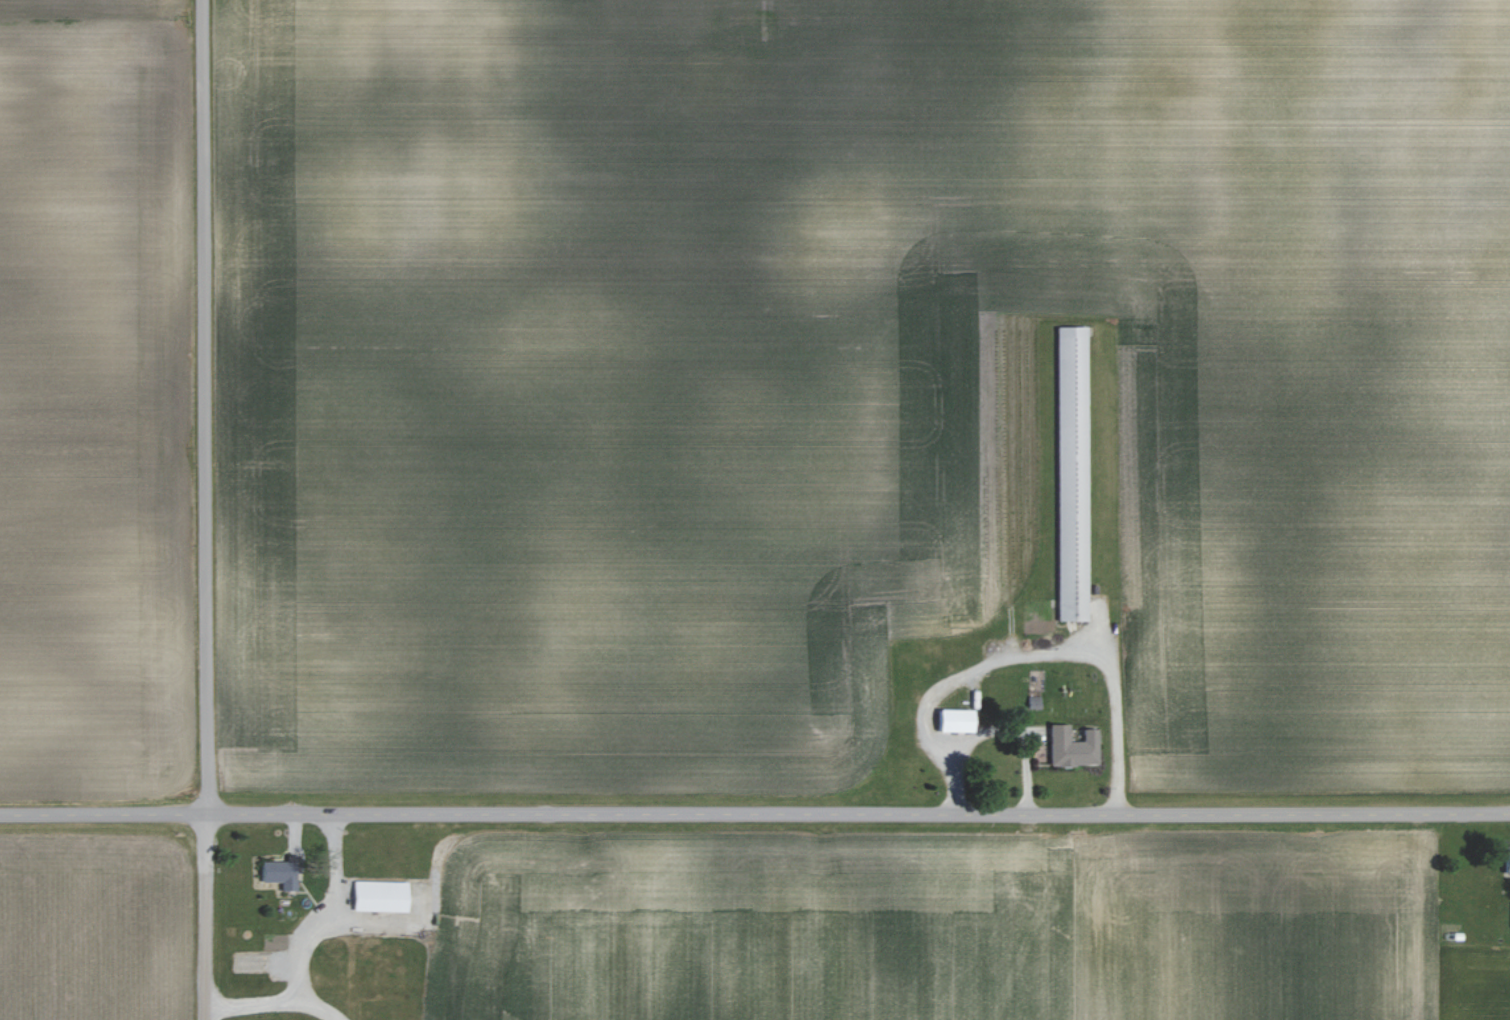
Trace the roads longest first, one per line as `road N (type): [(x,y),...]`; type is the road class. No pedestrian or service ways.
road 1 (tertiary): [(1509,806),(0,815)]
road 2 (residential): [(199,1019),(196,0)]

